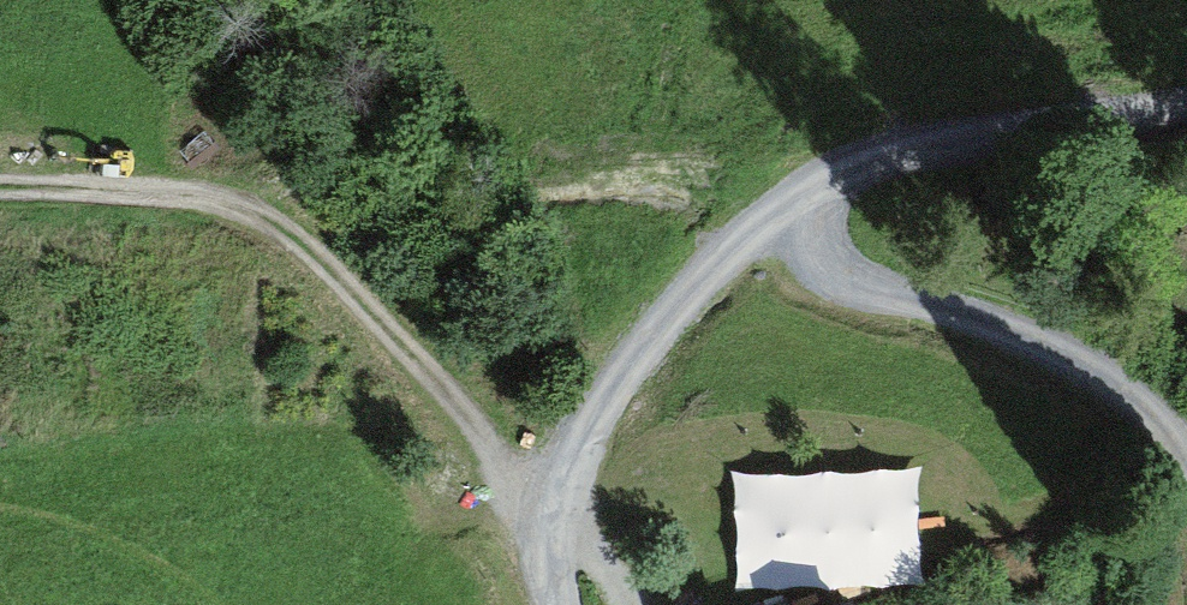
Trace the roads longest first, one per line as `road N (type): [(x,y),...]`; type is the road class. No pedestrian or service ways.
road 1 (unclassified): [(560,604),(550,526),(575,459),(636,354),(728,251),(867,161),(1186,111)]
road 2 (track): [(0,186),(159,188),(249,210),(337,272),(550,526)]
road 3 (track): [(1186,465),(1147,412),(1077,363),(997,330),(849,290),(820,267),(813,232),(820,190)]

